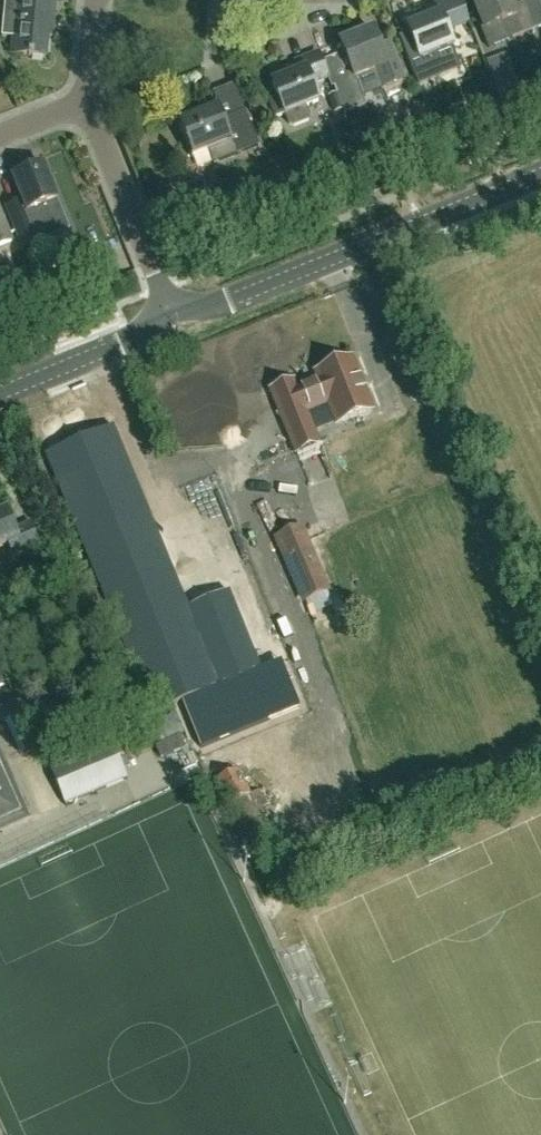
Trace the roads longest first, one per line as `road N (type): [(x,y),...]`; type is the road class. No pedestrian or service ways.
road 1 (tertiary): [(182,320),(540,175)]
road 2 (residential): [(182,320),(88,108)]
road 3 (tertiary): [(0,394),(182,320)]

